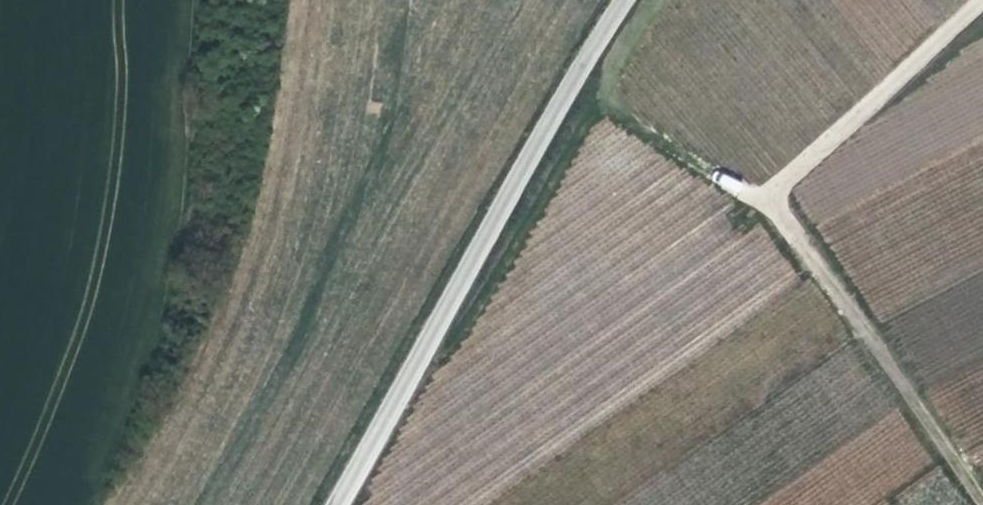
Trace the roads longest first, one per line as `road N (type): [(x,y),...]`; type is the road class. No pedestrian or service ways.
road 1 (track): [(982,1),(771,188),(596,109),(472,315),(417,362)]
road 2 (tertiary): [(626,0),(335,504)]
road 3 (track): [(771,188),(982,504)]

